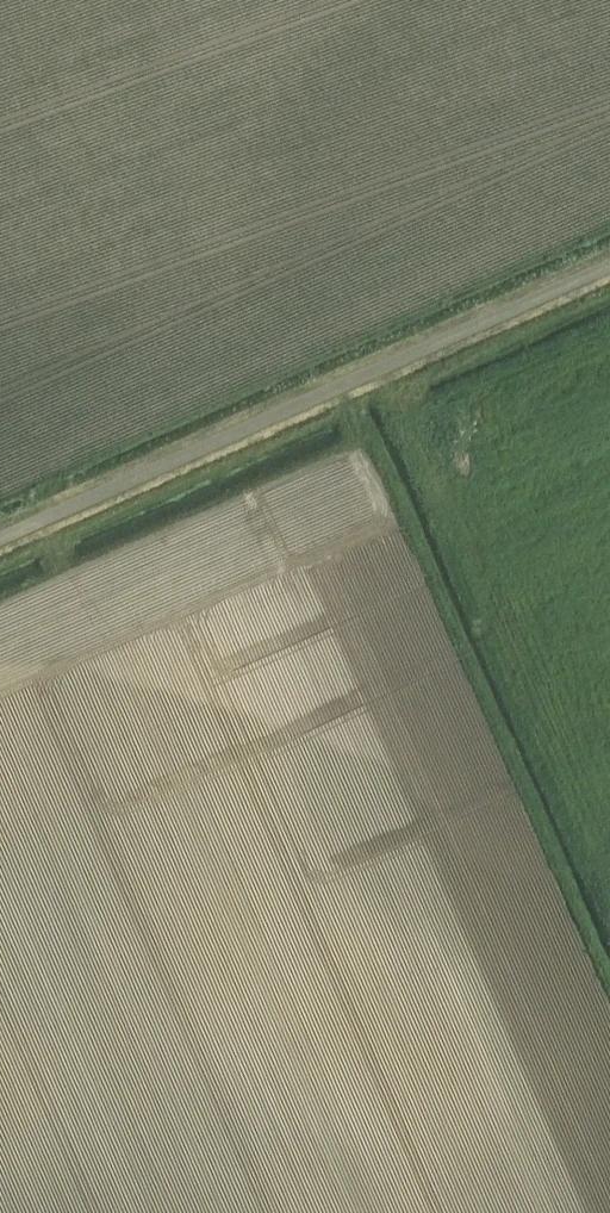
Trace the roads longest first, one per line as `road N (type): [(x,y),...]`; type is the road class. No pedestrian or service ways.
road 1 (unclassified): [(0,540),(609,268)]

